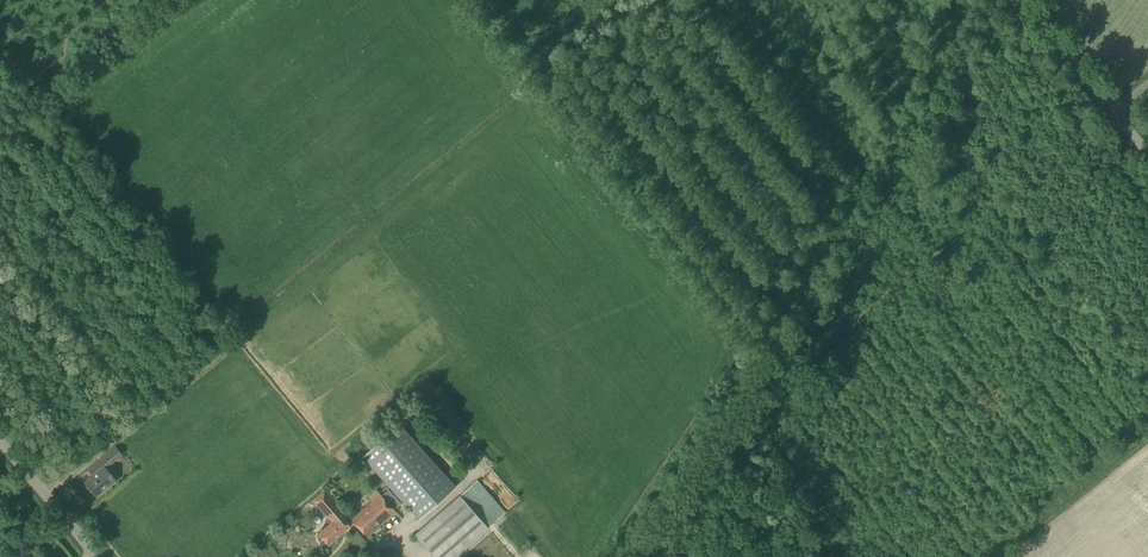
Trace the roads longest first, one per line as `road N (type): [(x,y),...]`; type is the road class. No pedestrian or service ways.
road 1 (unclassified): [(1147,158),(1020,0)]
road 2 (unclassified): [(98,556),(0,437)]

